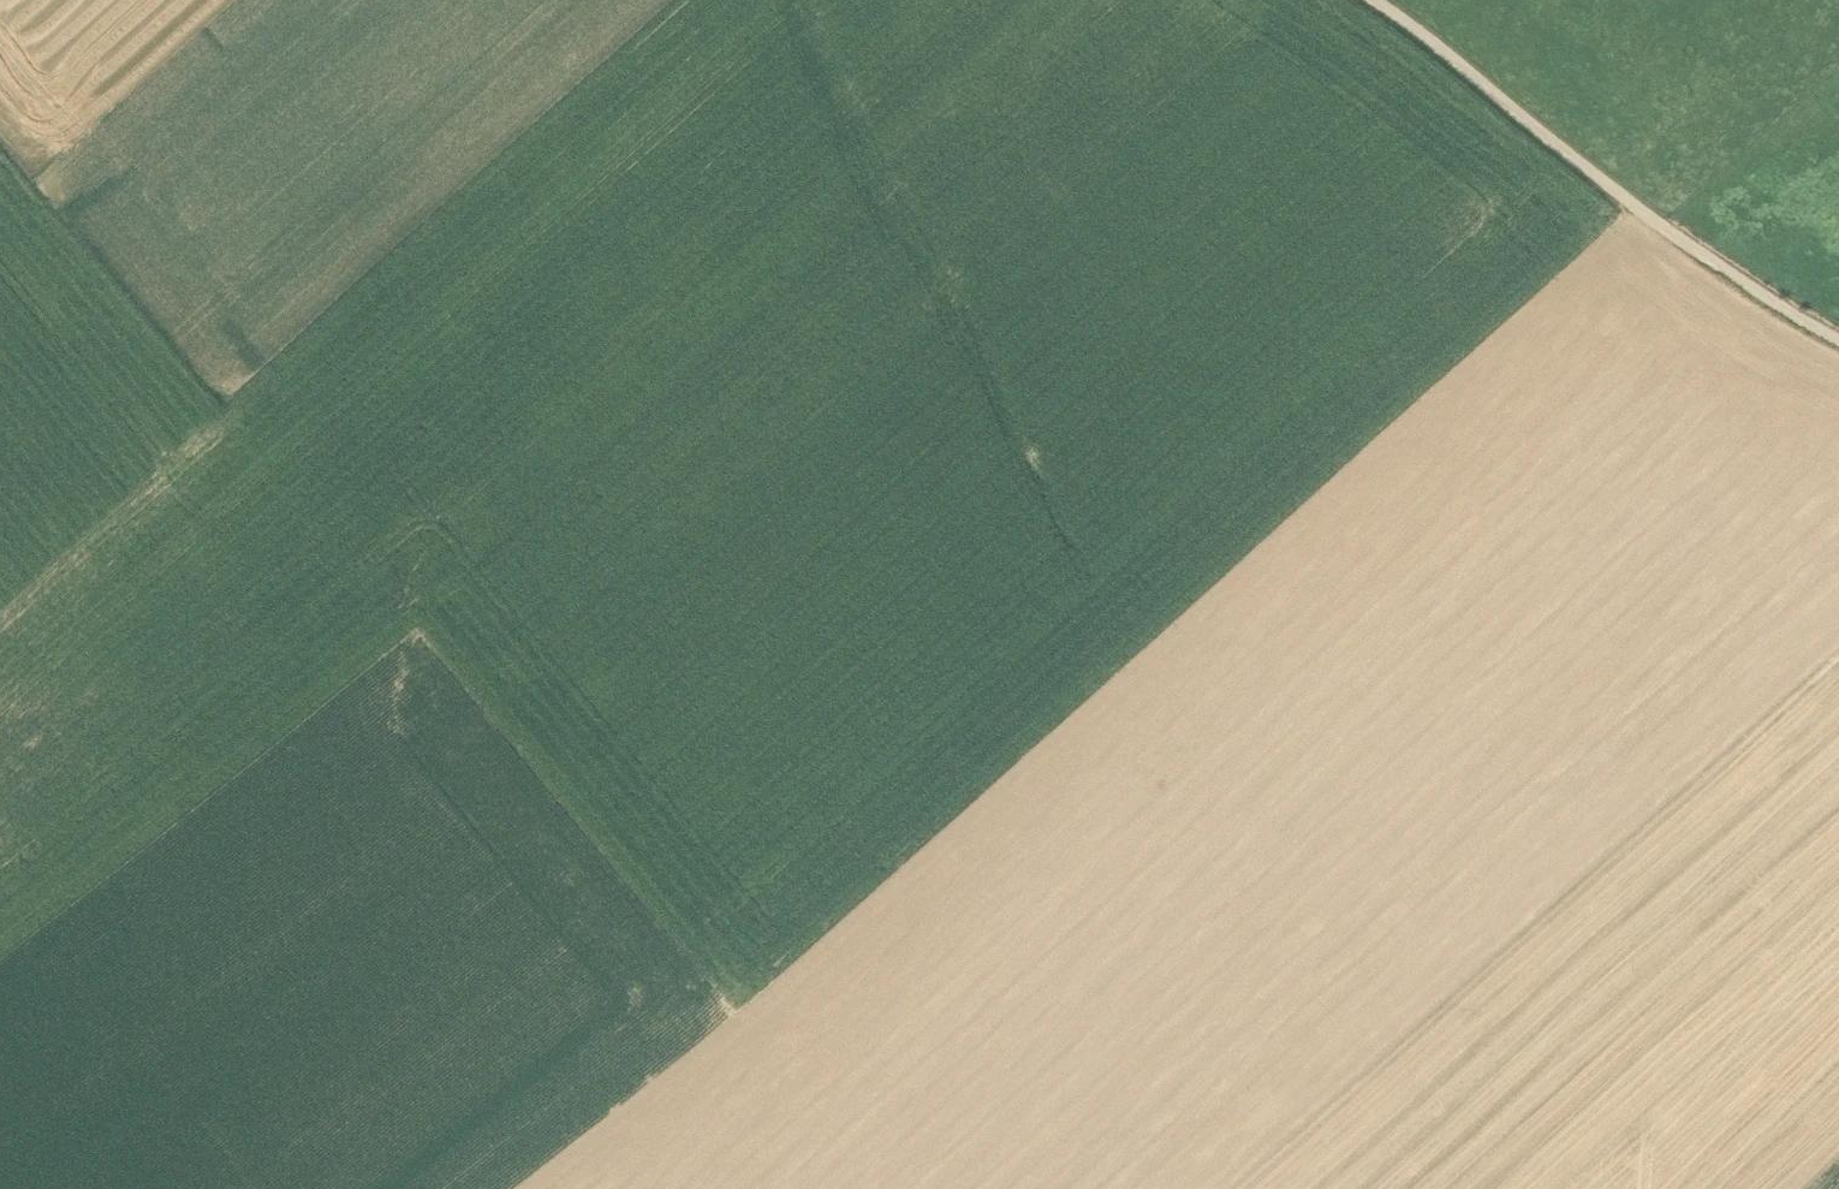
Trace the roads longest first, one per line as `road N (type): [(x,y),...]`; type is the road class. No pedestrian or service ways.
road 1 (track): [(1375,0),(1617,192),(1838,340)]

